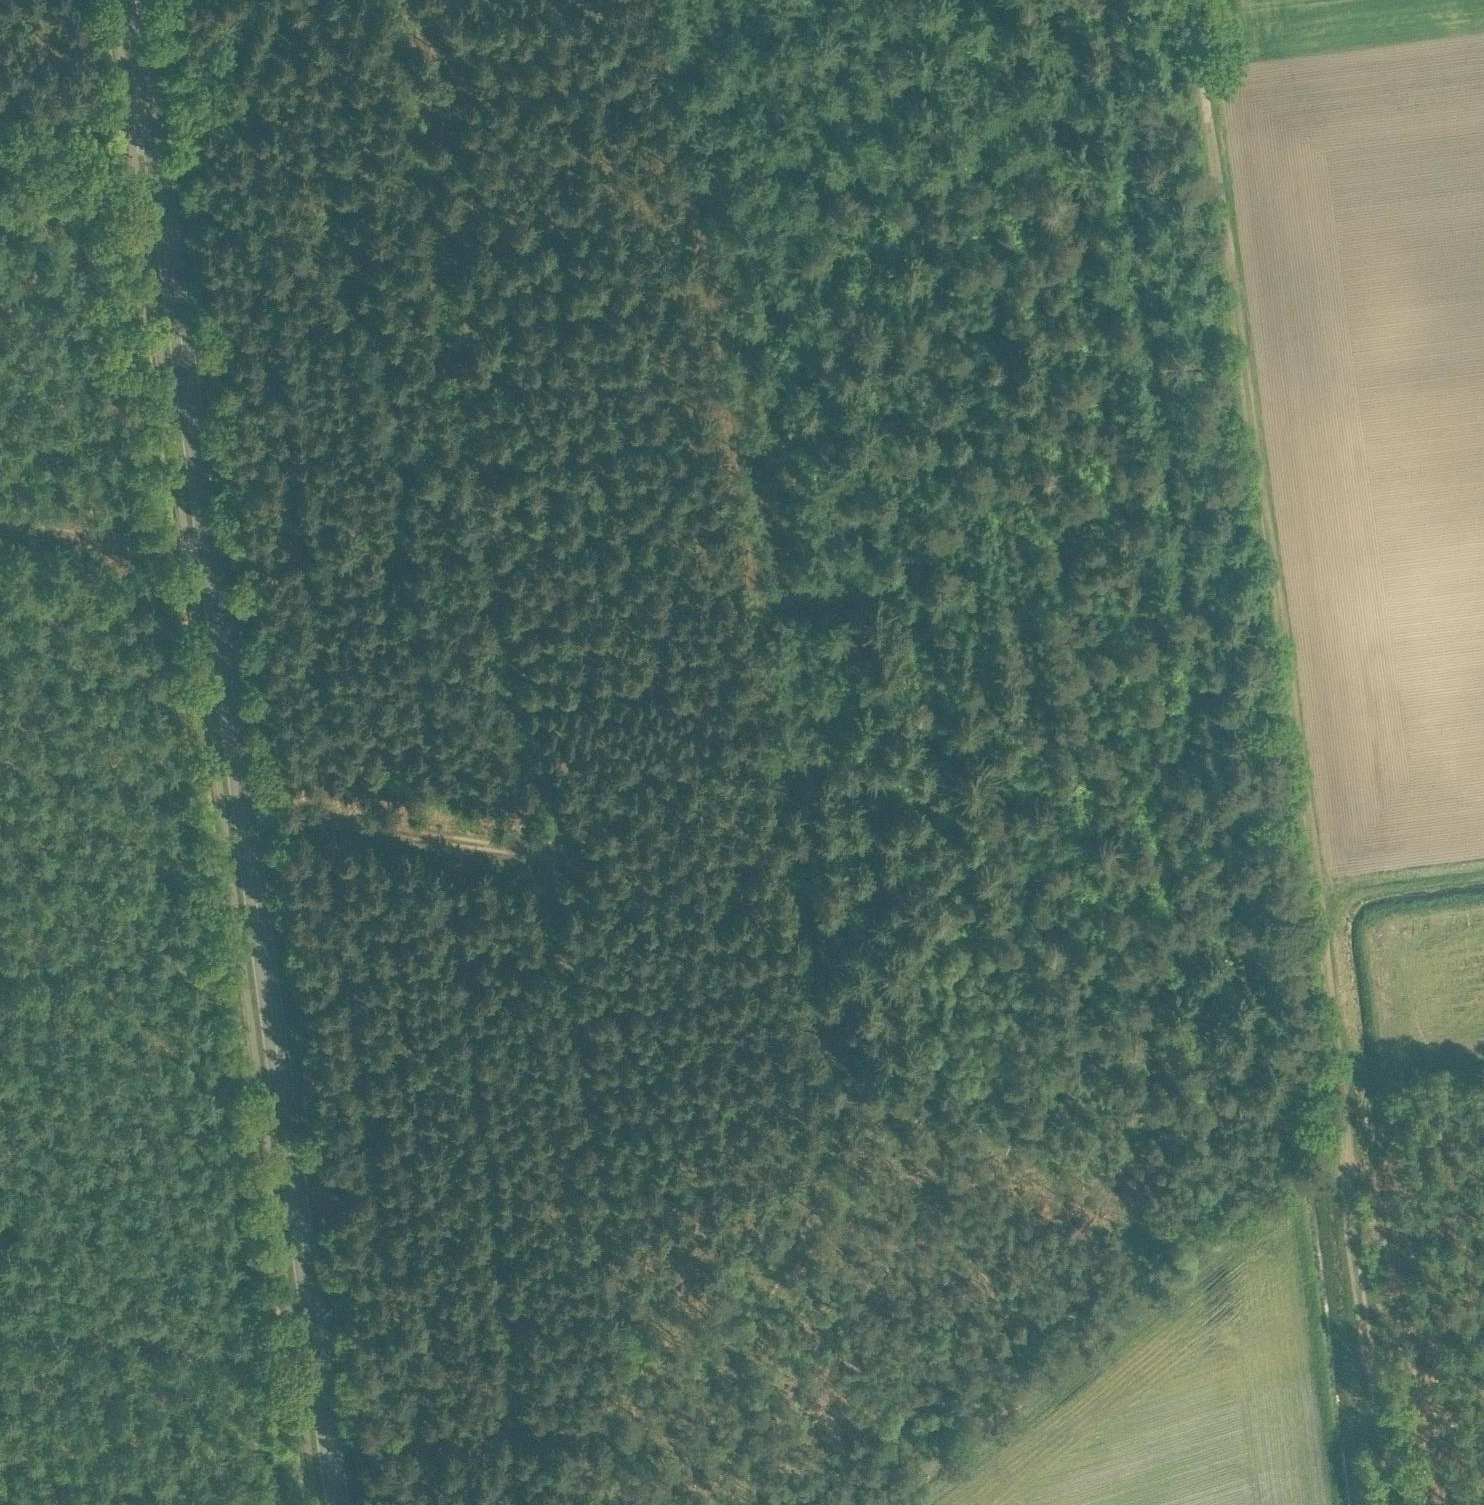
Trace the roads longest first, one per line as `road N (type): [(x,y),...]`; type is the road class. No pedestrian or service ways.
road 1 (track): [(1183,0),(1272,737),(1315,935),(1339,1168),(1395,1504)]
road 2 (secondary): [(338,1504),(136,0)]
road 3 (track): [(551,852),(247,814)]
road 4 (track): [(209,545),(126,546),(0,526)]

